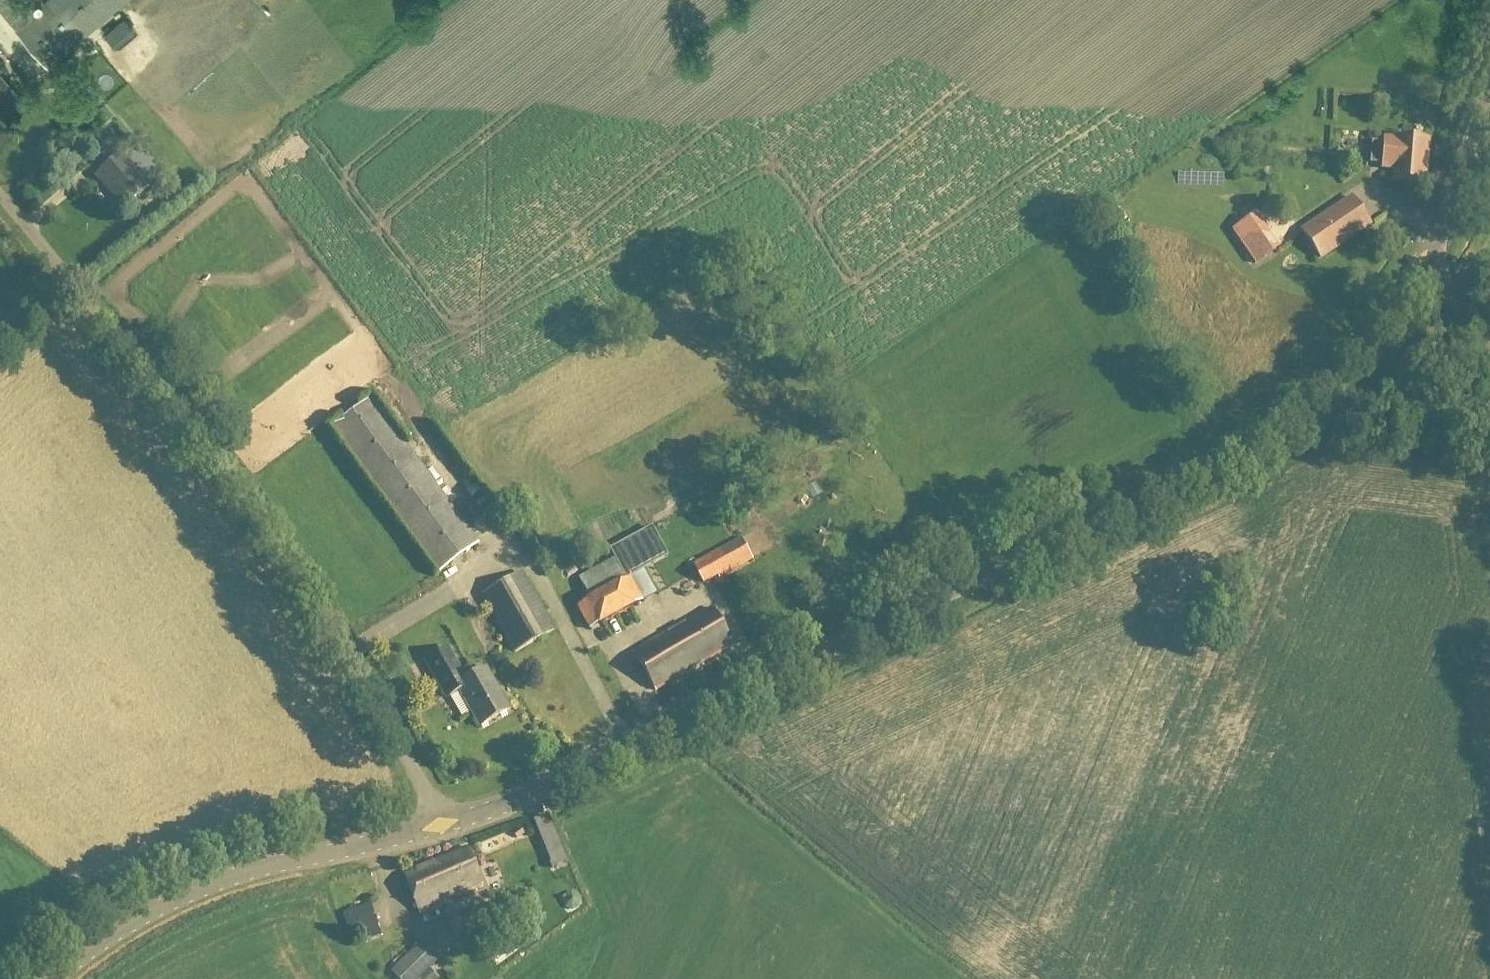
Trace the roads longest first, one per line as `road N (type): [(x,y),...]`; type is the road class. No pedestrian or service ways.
road 1 (tertiary): [(447,826),(820,672),(1279,428),(1380,333),(1413,270)]
road 2 (unclassified): [(447,826),(262,531),(162,390),(0,196)]
road 3 (tertiary): [(61,978),(188,895),(447,826)]
road 4 (tertiary): [(1413,270),(1465,194),(1485,131),(1489,73)]

